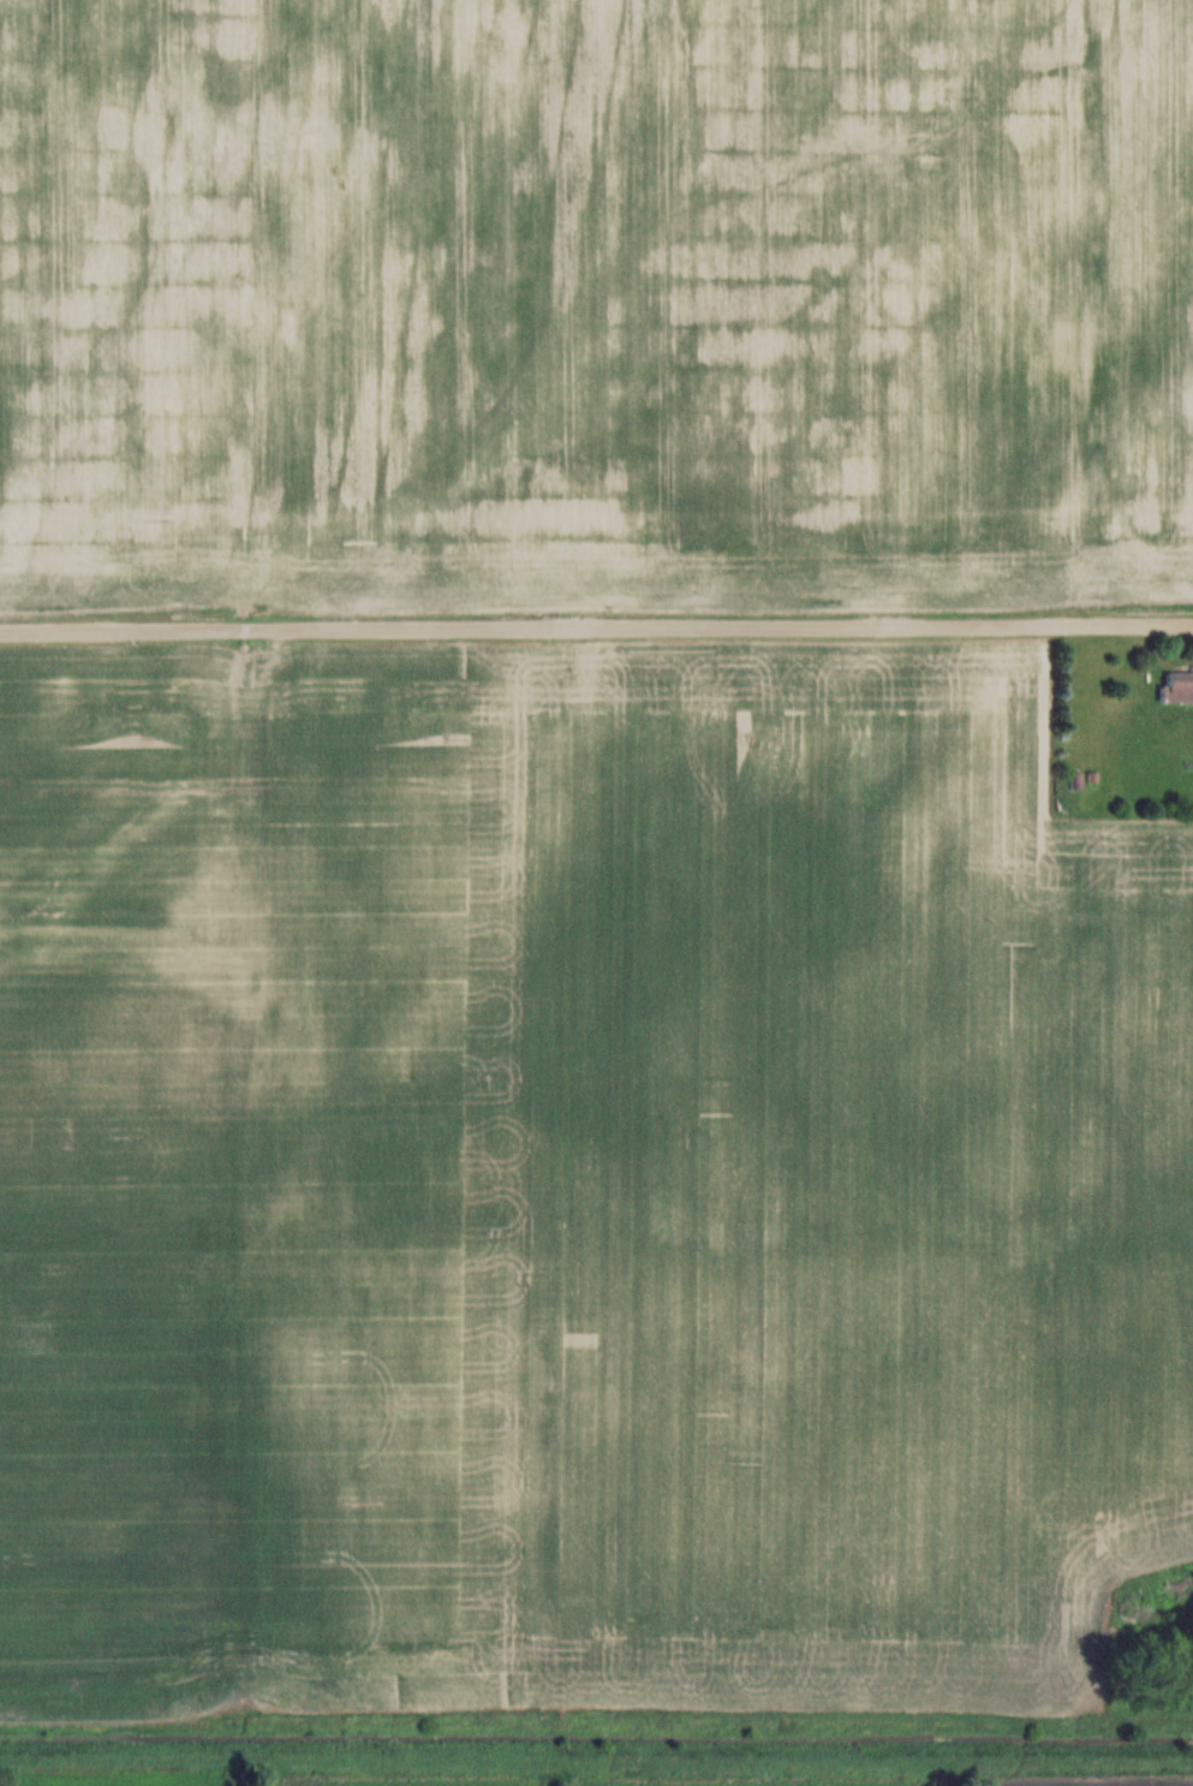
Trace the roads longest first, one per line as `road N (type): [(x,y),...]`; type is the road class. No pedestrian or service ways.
road 1 (residential): [(1192,626),(0,631)]

